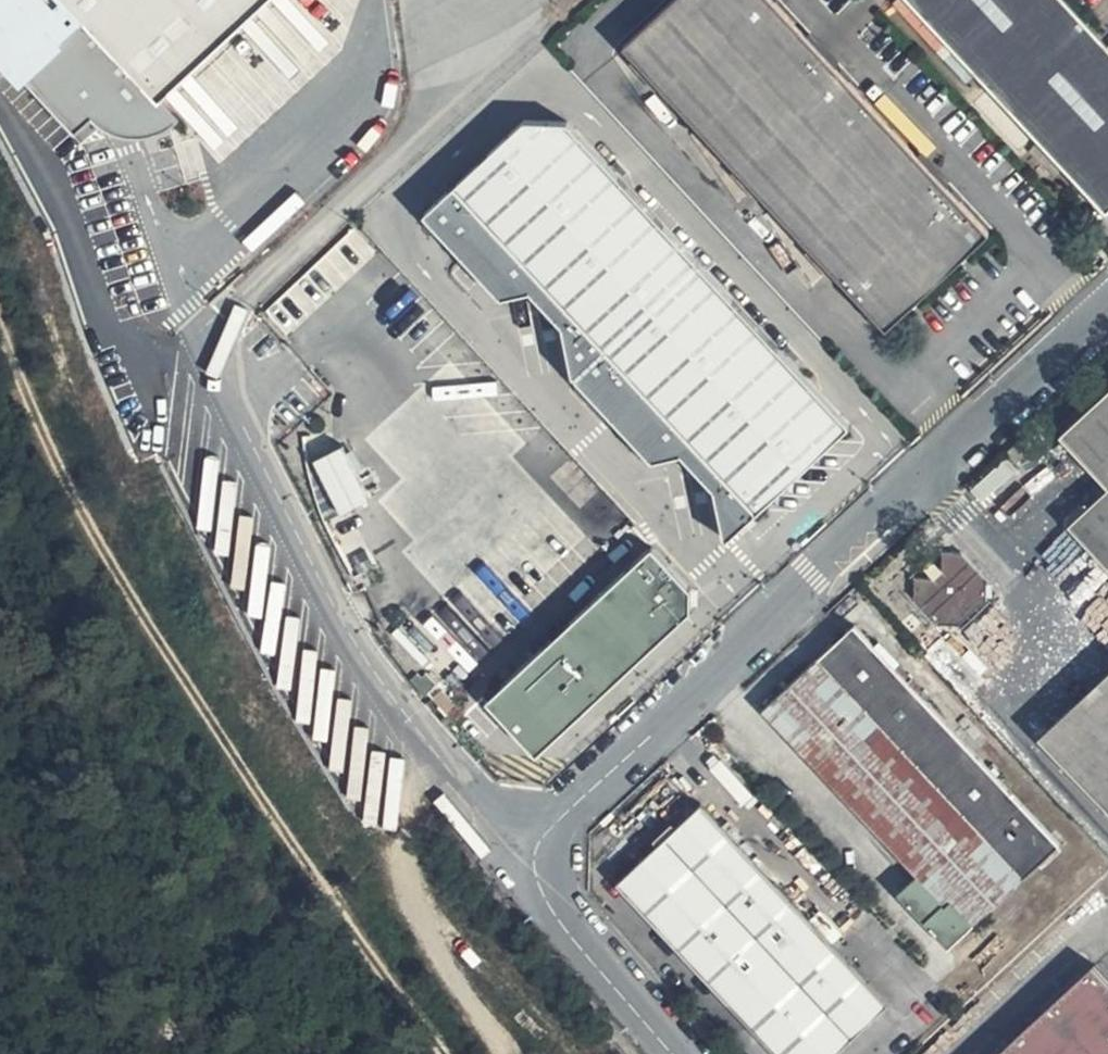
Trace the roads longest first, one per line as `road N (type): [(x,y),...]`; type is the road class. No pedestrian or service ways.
road 1 (track): [(454,1053),(417,1016),(129,587),(0,319)]
road 2 (unclassified): [(541,838),(857,532),(1107,304)]
road 3 (unclassified): [(541,838),(545,886),(556,908),(671,1053)]
road 4 (track): [(399,862),(386,873),(409,914),(477,994),(491,1053)]

